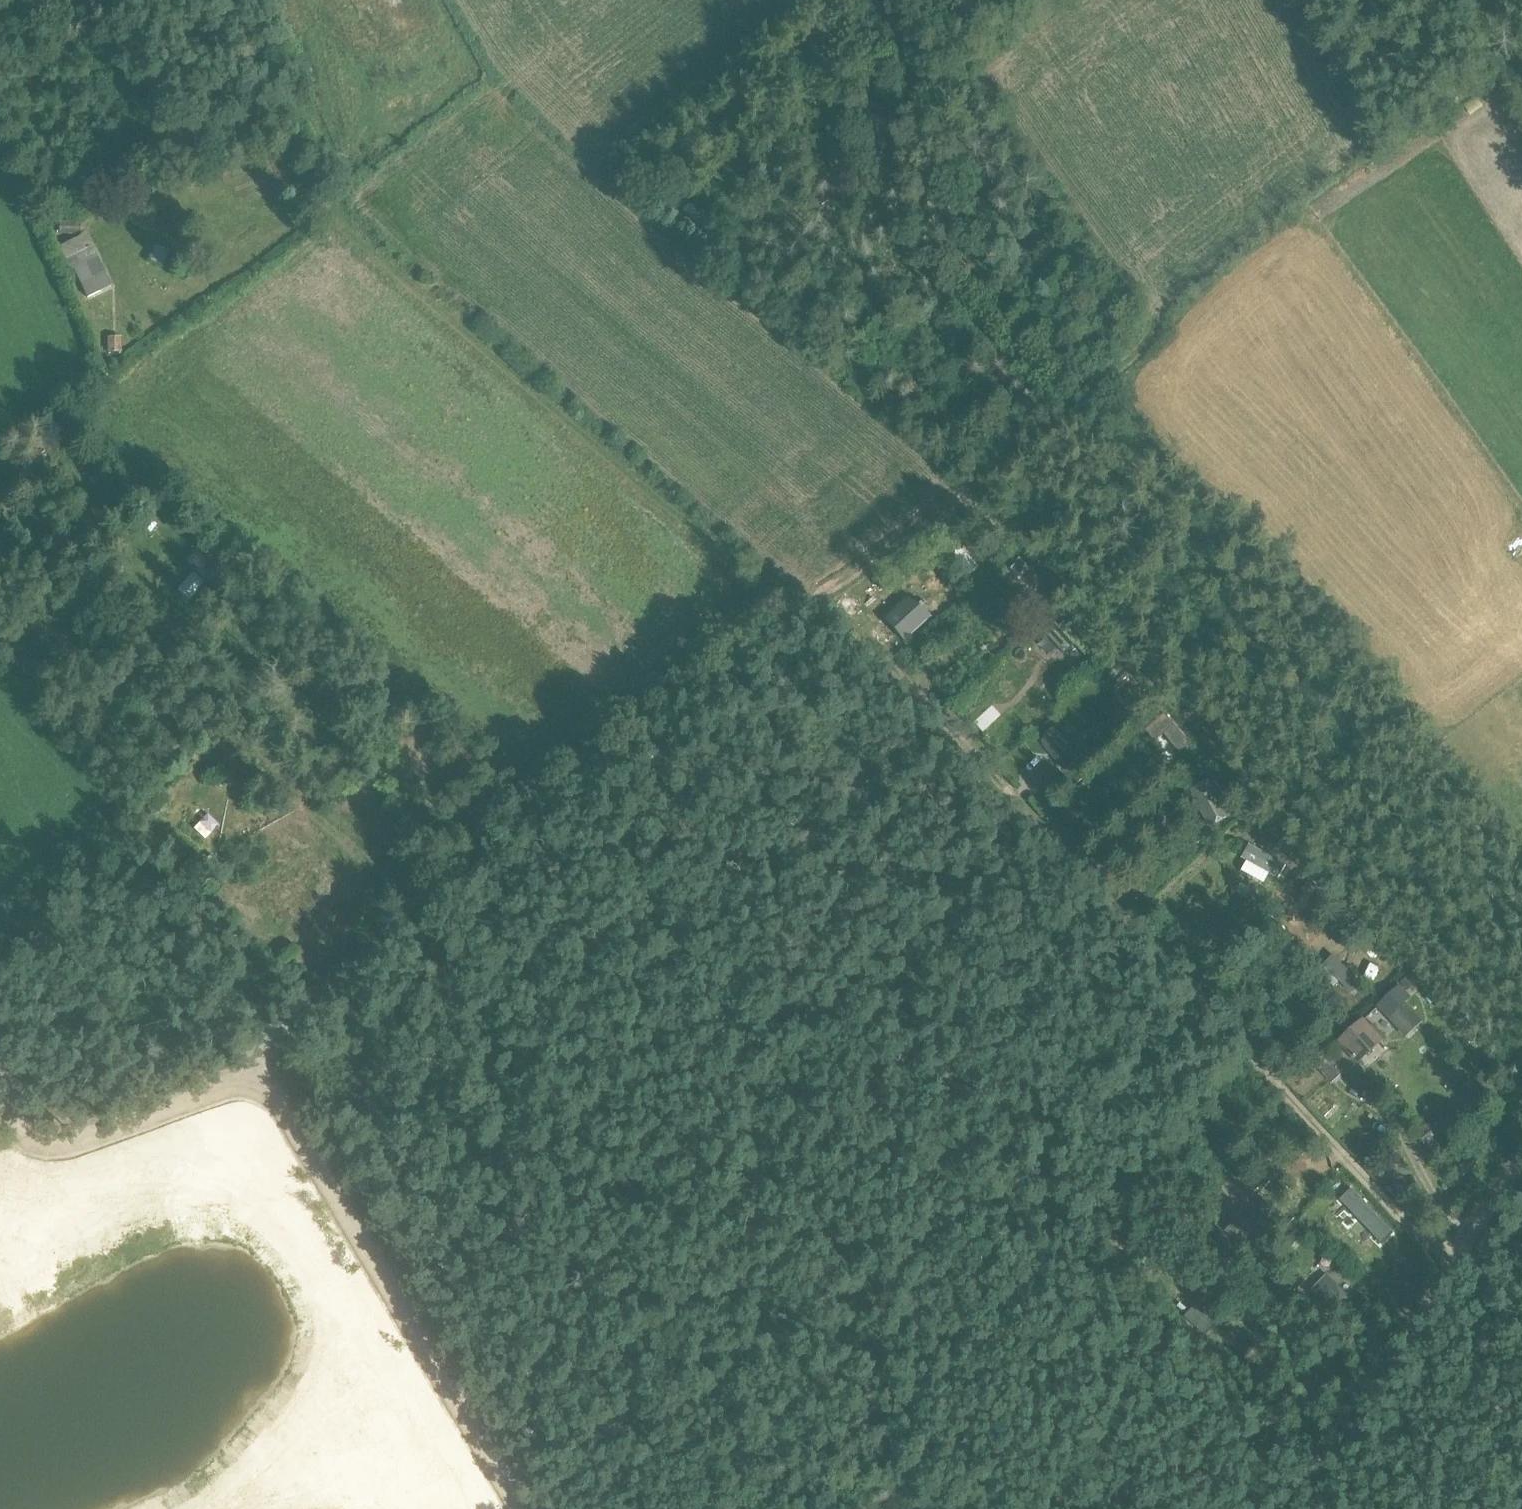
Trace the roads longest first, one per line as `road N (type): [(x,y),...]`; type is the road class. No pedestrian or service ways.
road 1 (track): [(251,1088),(287,1022),(323,984),(1136,352),(1154,315)]
road 2 (track): [(0,1114),(26,1153),(232,1086),(265,1095),(508,1508)]
road 3 (residential): [(1134,929),(1453,1270)]
road 4 (track): [(1297,1508),(1521,1167)]

